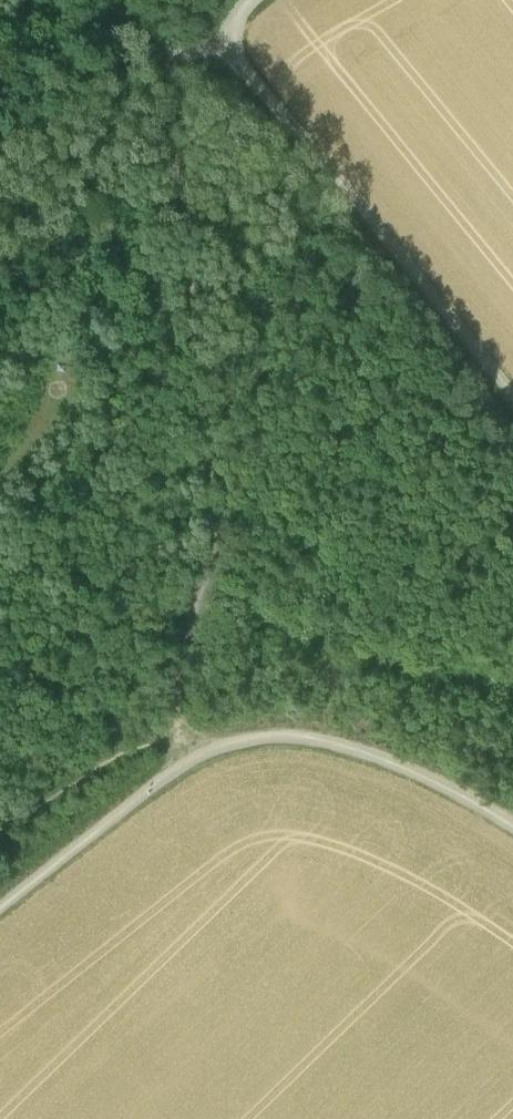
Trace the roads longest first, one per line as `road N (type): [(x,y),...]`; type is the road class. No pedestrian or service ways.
road 1 (track): [(189,203),(219,346),(228,570),(190,706),(199,784)]
road 2 (track): [(512,398),(241,69),(230,32)]
road 3 (track): [(199,784),(247,759),(315,751),(383,764),(512,829)]
road 4 (track): [(0,940),(199,784)]
road 5 (track): [(0,849),(32,839),(149,751),(191,739)]
road 6 (track): [(230,32),(181,77),(189,203)]

